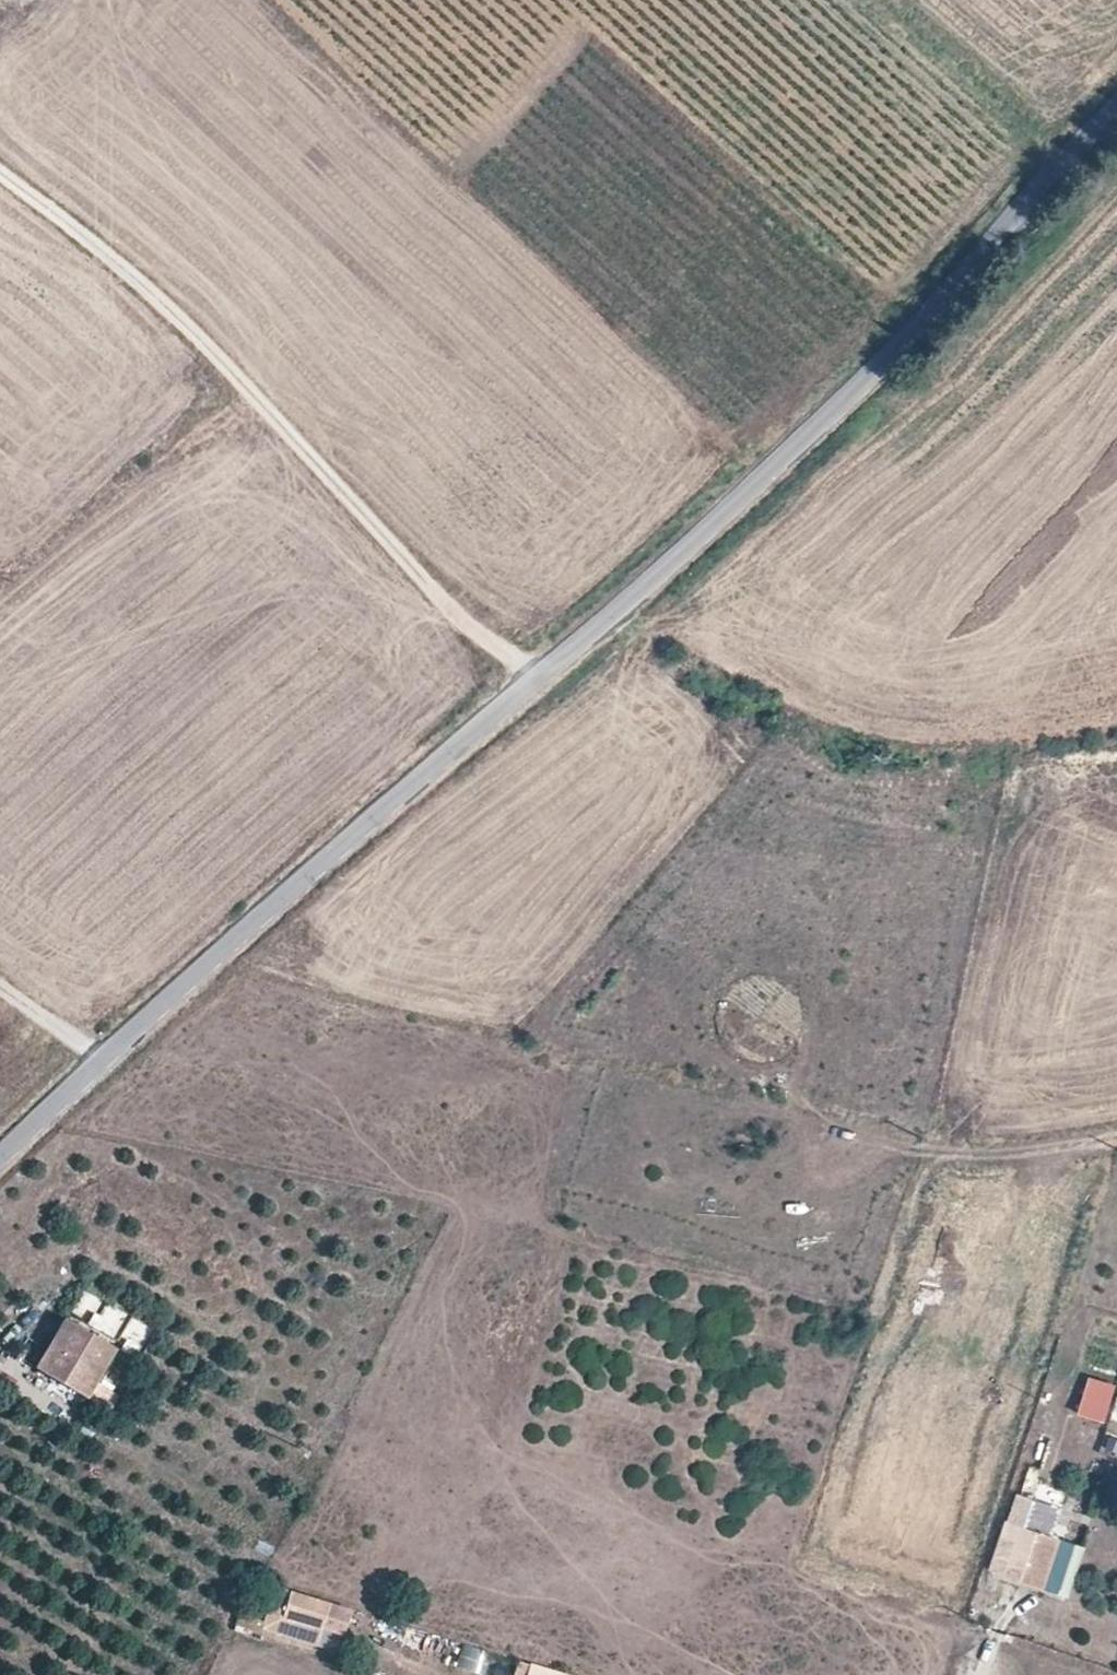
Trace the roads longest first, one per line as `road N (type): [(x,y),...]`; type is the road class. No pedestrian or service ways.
road 1 (tertiary): [(0,1157),(542,683),(870,378),(1116,114)]
road 2 (track): [(542,683),(457,612),(131,276),(0,171)]
road 3 (track): [(101,1062),(0,992)]

